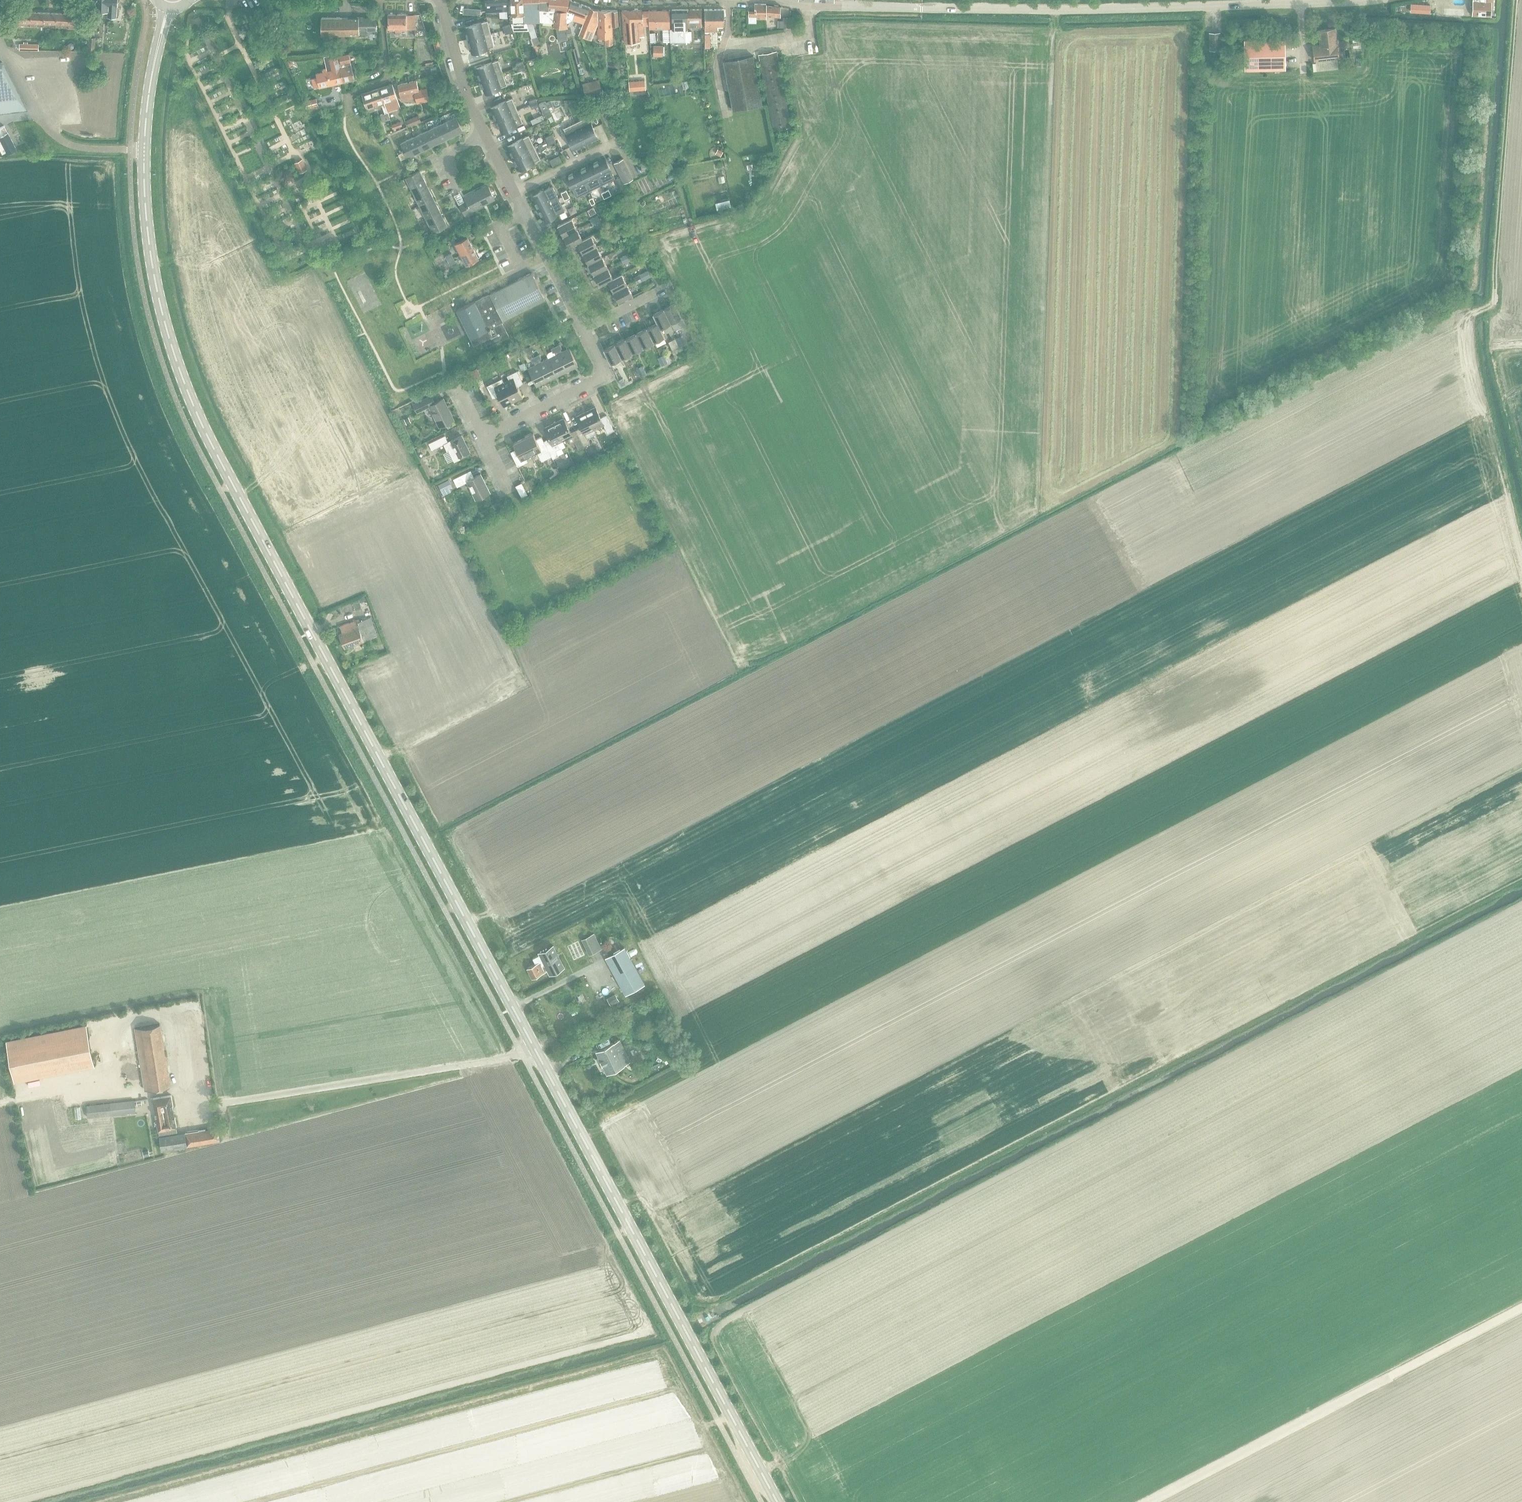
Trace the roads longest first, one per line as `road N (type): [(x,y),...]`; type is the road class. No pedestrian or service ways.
road 1 (secondary): [(777,1501),(204,432),(152,259),(143,151)]
road 2 (unclassified): [(921,8),(1366,0)]
road 3 (track): [(1521,1341),(1228,1501)]
road 4 (residential): [(0,39),(37,112),(69,145),(143,151)]
road 5 (residential): [(483,436),(600,377),(585,329)]
road 6 (residential): [(585,329),(514,191)]
road 7 (residential): [(441,0),(486,135)]
road 8 (residential): [(781,1),(921,8)]
road 9 (residential): [(338,95),(389,75),(381,0)]
road 10 (residential): [(514,191),(612,144),(627,158)]

